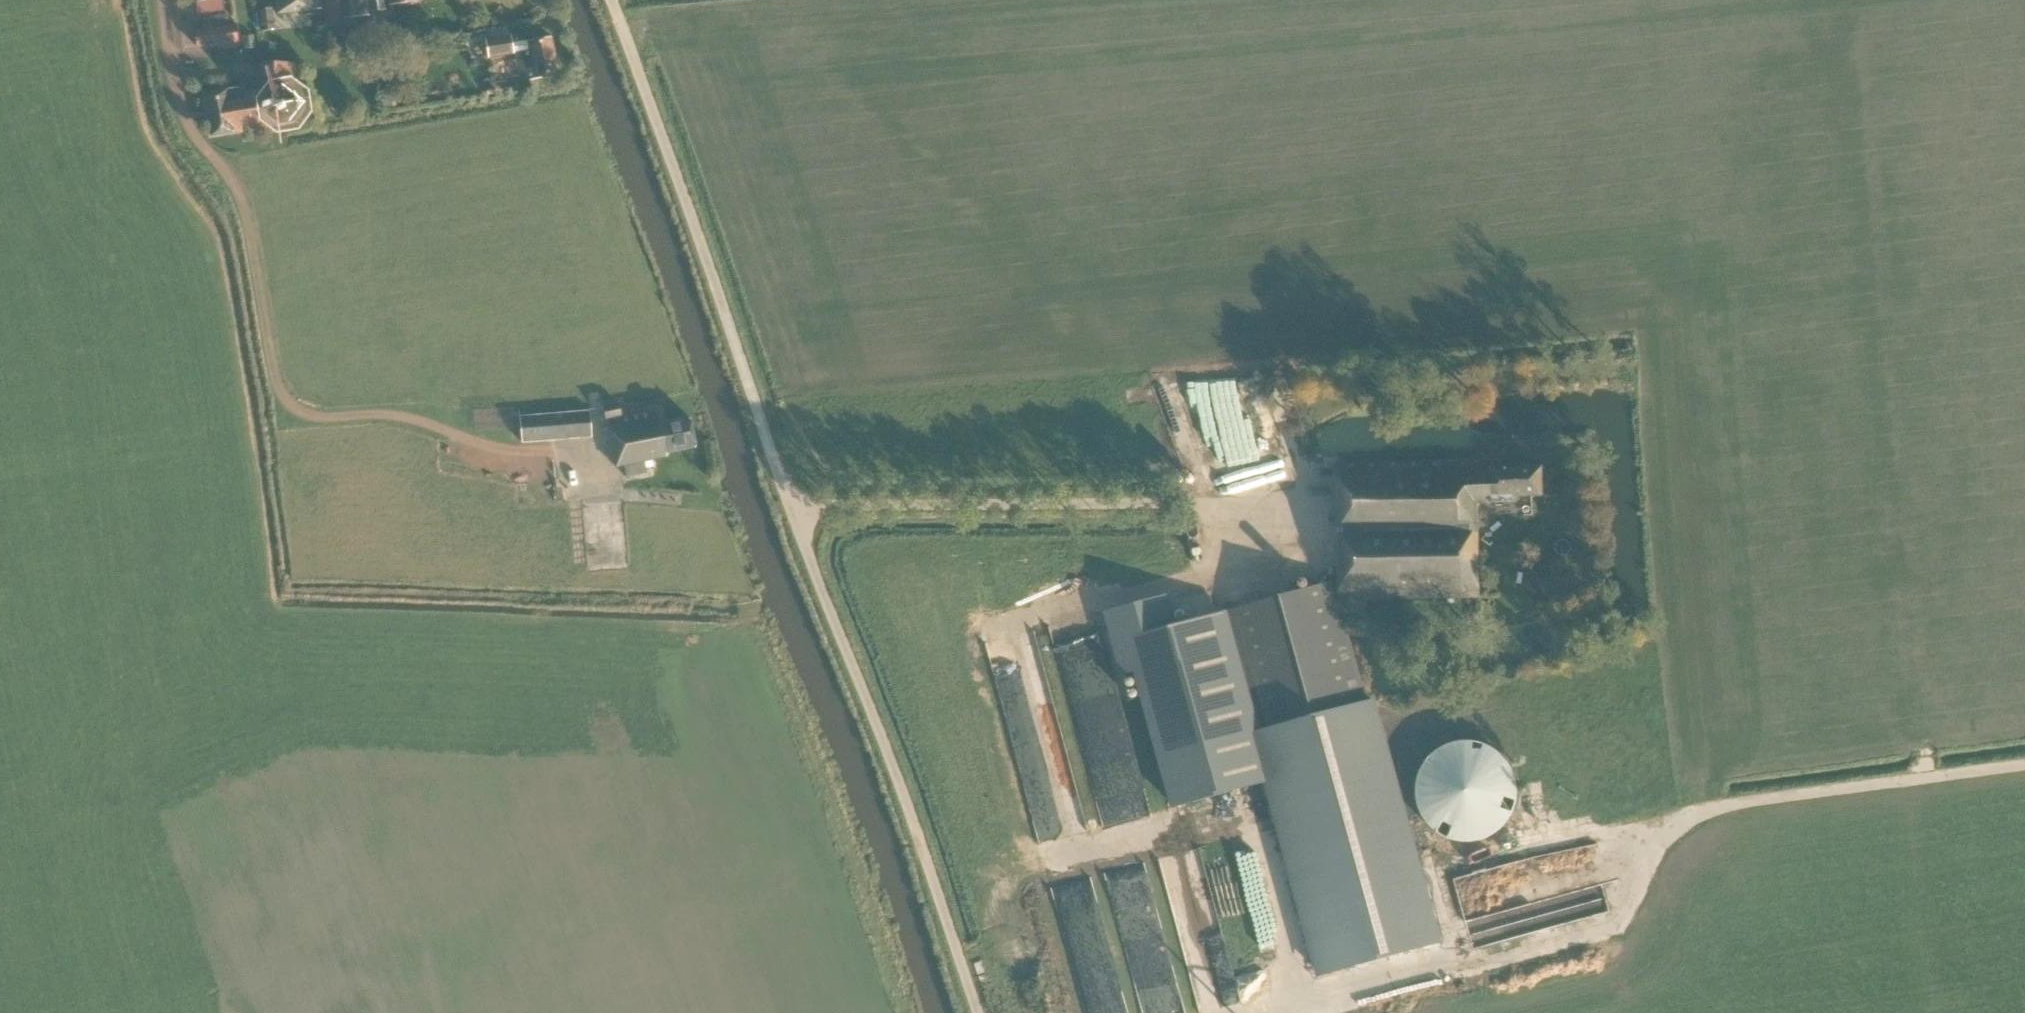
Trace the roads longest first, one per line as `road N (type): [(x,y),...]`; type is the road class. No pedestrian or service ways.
road 1 (unclassified): [(980,1012),(613,0)]

